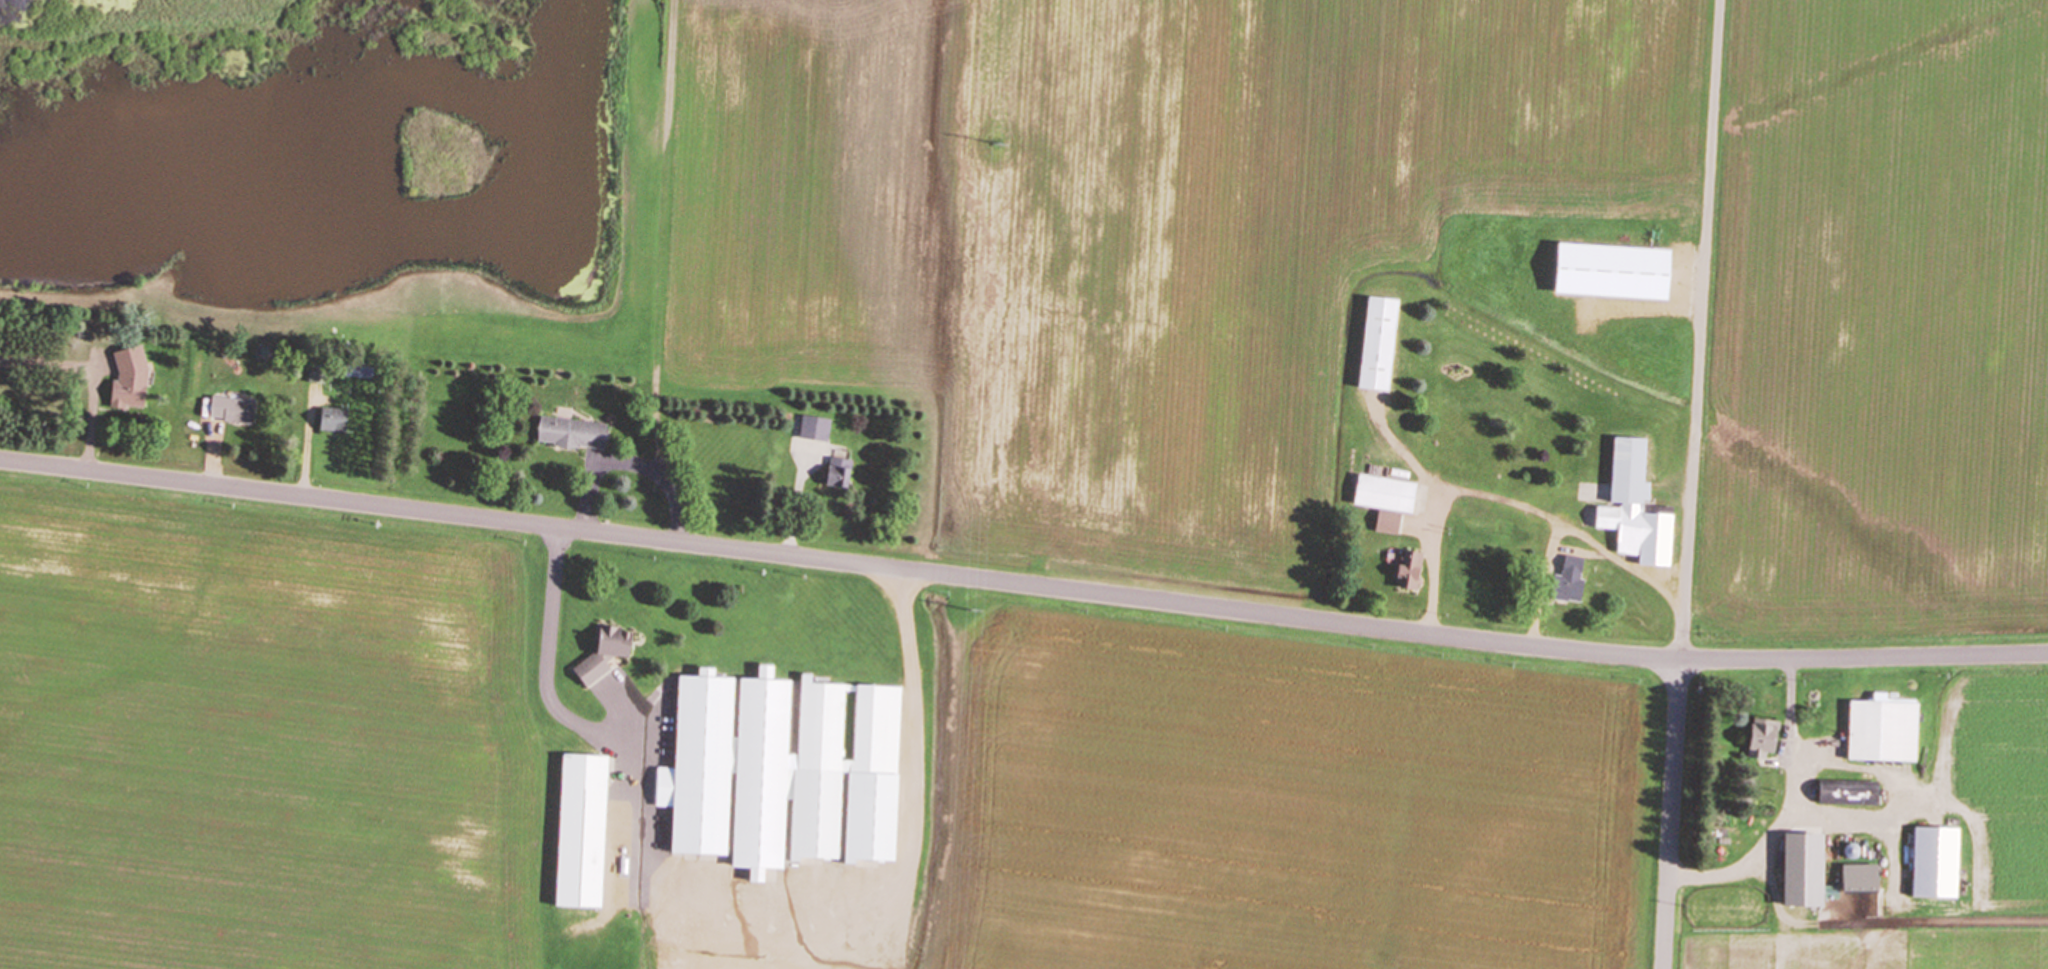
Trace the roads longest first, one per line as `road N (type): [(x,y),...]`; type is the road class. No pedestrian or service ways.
road 1 (residential): [(0,462),(1677,662),(2047,653)]
road 2 (residential): [(1664,968),(1717,0)]

